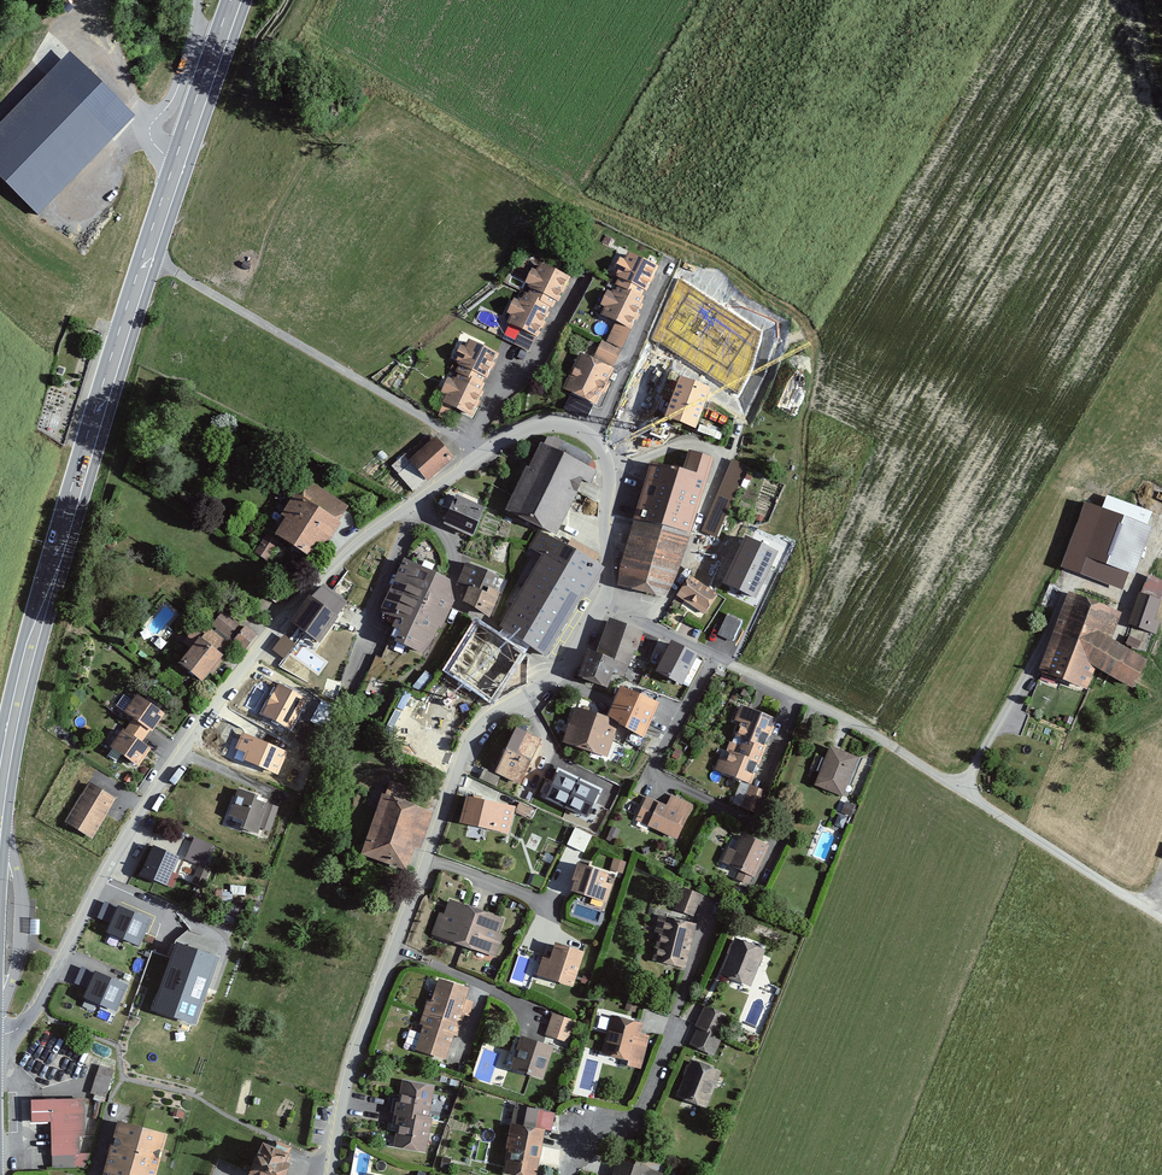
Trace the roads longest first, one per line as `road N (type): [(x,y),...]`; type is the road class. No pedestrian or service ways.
road 1 (residential): [(602,608),(608,471),(600,448),(570,426),(507,438),(368,536),(264,643),(160,776),(24,1025),(0,1044)]
road 2 (primary): [(232,0),(62,523),(0,803)]
road 3 (residential): [(327,1174),(356,1035),(460,756),(487,715),(545,683),(602,608)]
road 4 (residential): [(602,608),(883,742)]
road 5 (residential): [(567,1174),(581,1141),(641,1111),(673,1027)]

